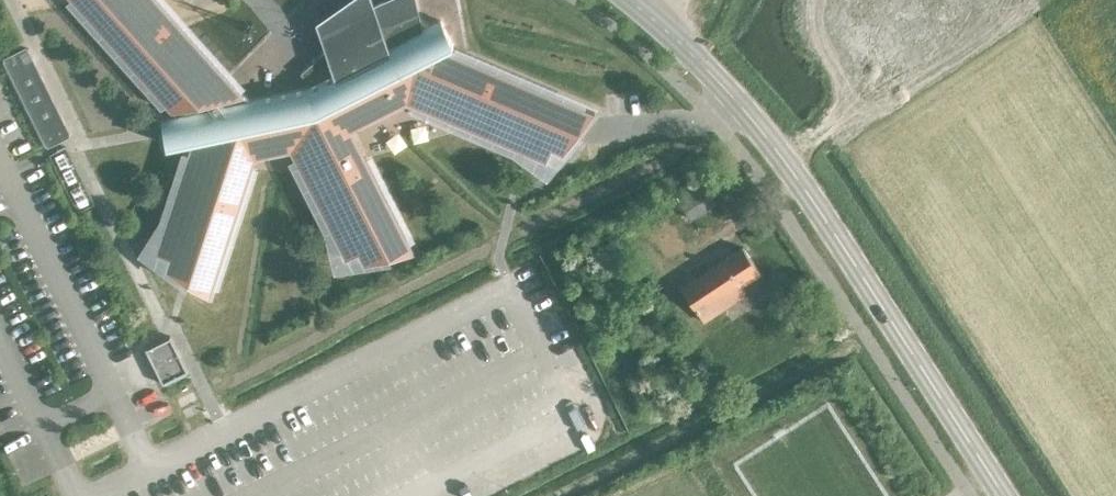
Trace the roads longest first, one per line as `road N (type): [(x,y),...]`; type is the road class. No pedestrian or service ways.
road 1 (secondary): [(1007,495),(797,176),(699,60),(628,0)]

